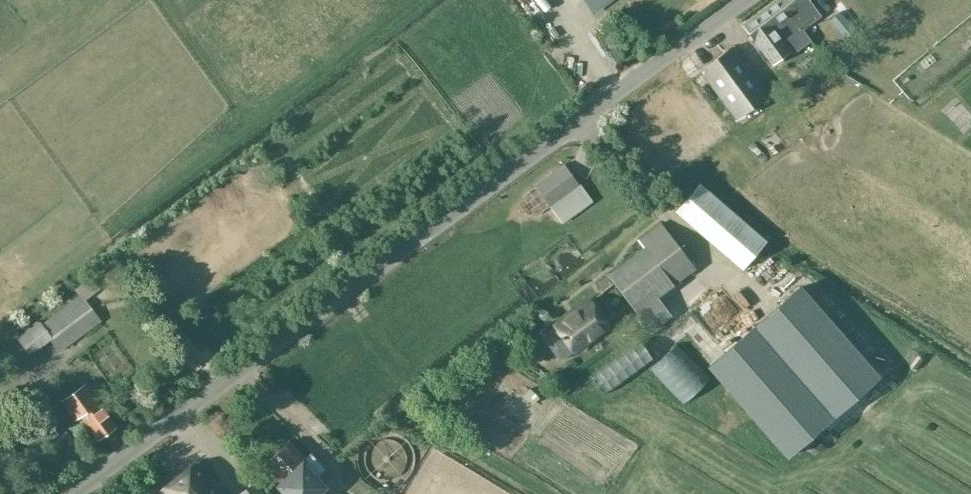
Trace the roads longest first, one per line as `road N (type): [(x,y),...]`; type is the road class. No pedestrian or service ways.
road 1 (unclassified): [(66,493),(747,0)]

